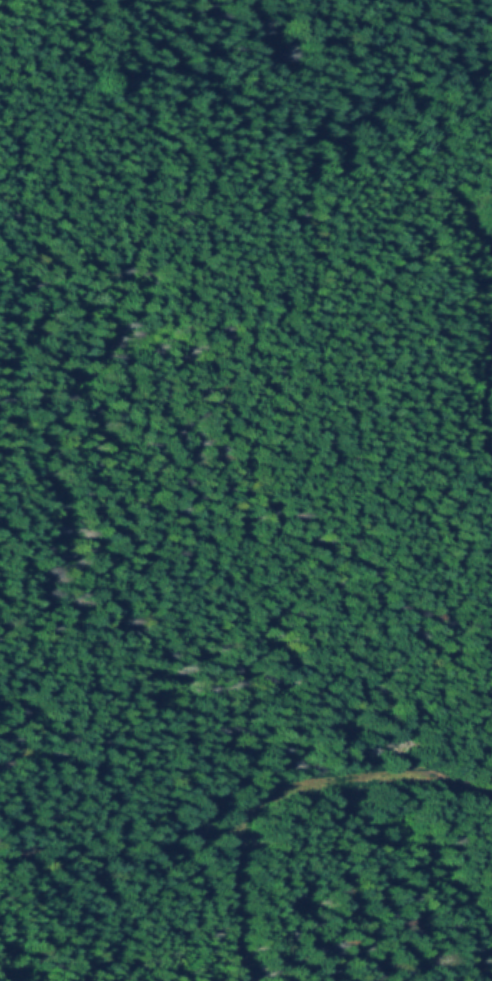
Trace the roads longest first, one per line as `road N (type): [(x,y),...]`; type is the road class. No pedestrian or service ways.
road 1 (track): [(241,980),(230,851),(233,815),(246,798),(309,774),(437,770),(491,794)]
road 2 (track): [(491,323),(477,400),(491,456)]

